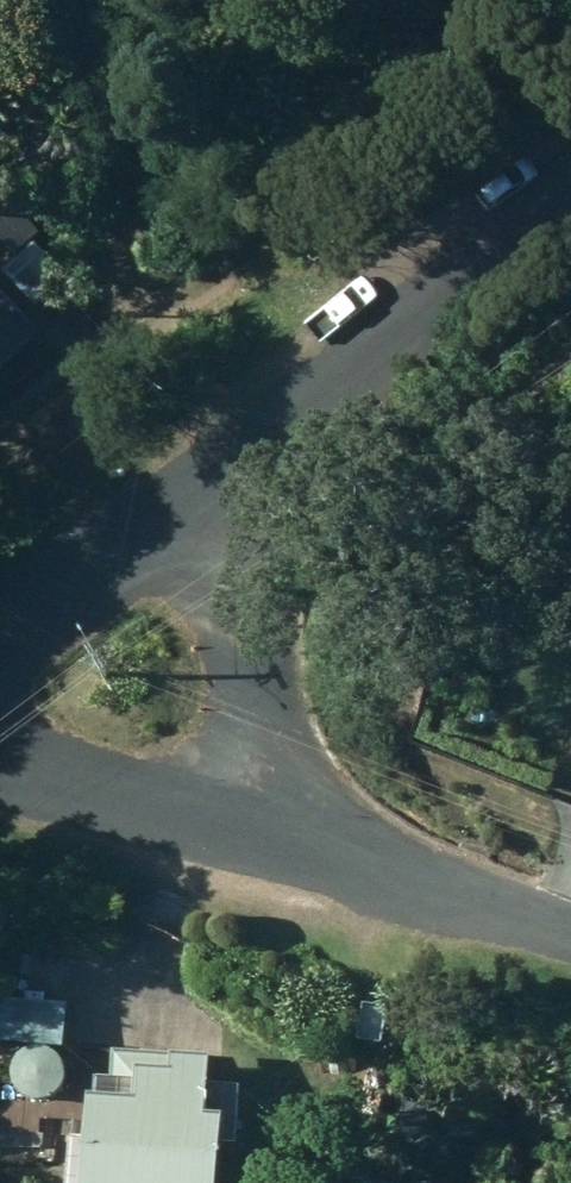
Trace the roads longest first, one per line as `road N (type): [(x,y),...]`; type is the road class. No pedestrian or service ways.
road 1 (unclassified): [(570,188),(228,480)]
road 2 (unclassified): [(228,480),(231,575),(259,757),(285,841)]
road 3 (unclassified): [(285,841),(570,936)]
road 4 (unclassified): [(0,763),(285,841)]
road 5 (unclassified): [(228,480),(0,659)]

